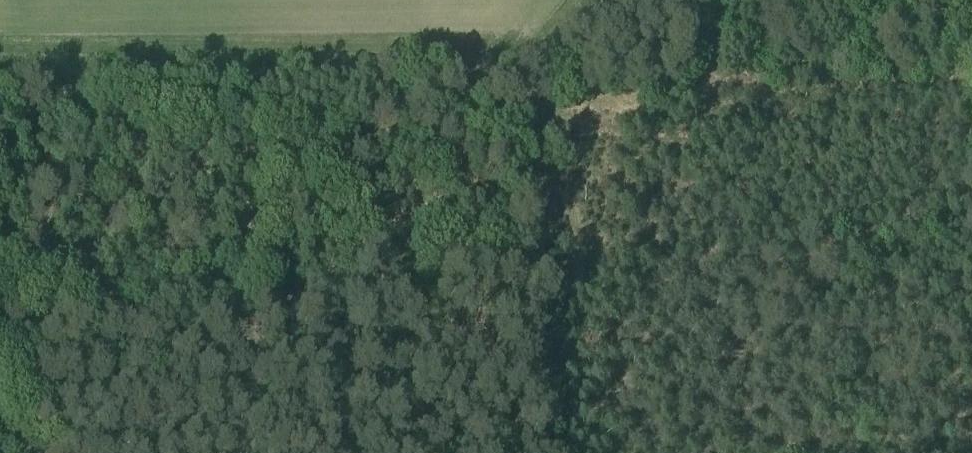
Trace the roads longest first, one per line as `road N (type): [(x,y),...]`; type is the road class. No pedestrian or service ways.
road 1 (track): [(561,0),(517,56),(0,53)]

